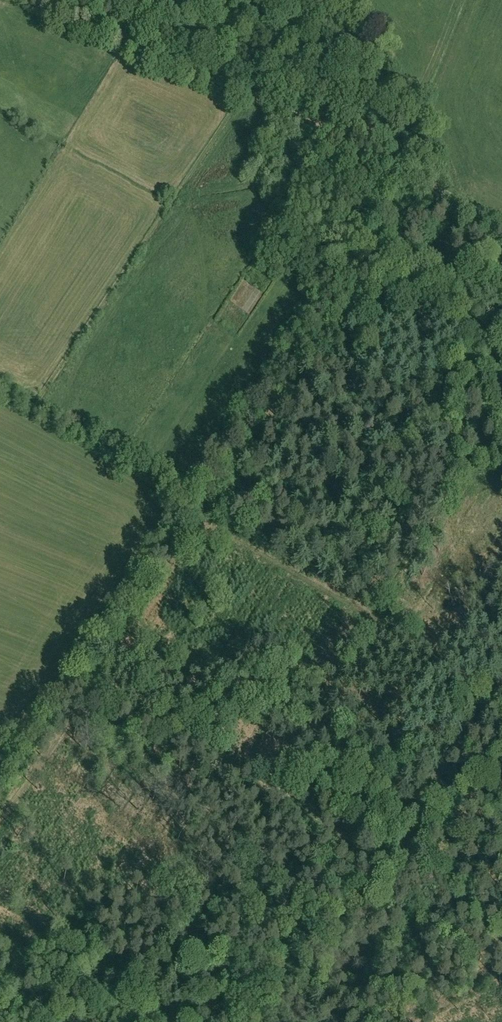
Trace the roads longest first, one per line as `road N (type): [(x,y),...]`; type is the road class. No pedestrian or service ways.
road 1 (track): [(0,821),(198,514),(494,686)]
road 2 (track): [(86,688),(501,935)]
road 3 (track): [(198,514),(323,322),(495,462),(501,480)]
road 4 (track): [(501,697),(255,1021)]
road 5 (track): [(501,225),(394,160),(243,91)]
road 6 (track): [(180,1021),(0,892)]
road 7 (track): [(243,91),(49,0)]
road 8 (track): [(464,0),(394,160)]
road 9 (track): [(293,250),(300,240),(340,231),(362,215),(397,162)]

